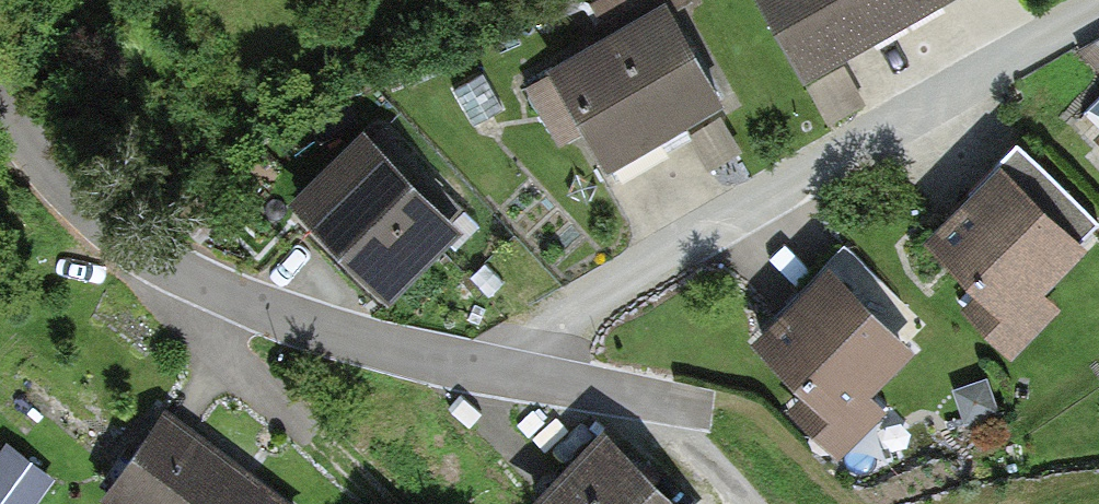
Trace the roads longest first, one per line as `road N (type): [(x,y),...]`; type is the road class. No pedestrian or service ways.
road 1 (residential): [(489,367),(1098,9)]
road 2 (residential): [(0,105),(58,185),(158,268),(254,307),(489,367)]
road 3 (residential): [(489,367),(708,409)]
road 4 (track): [(290,423),(378,503)]

